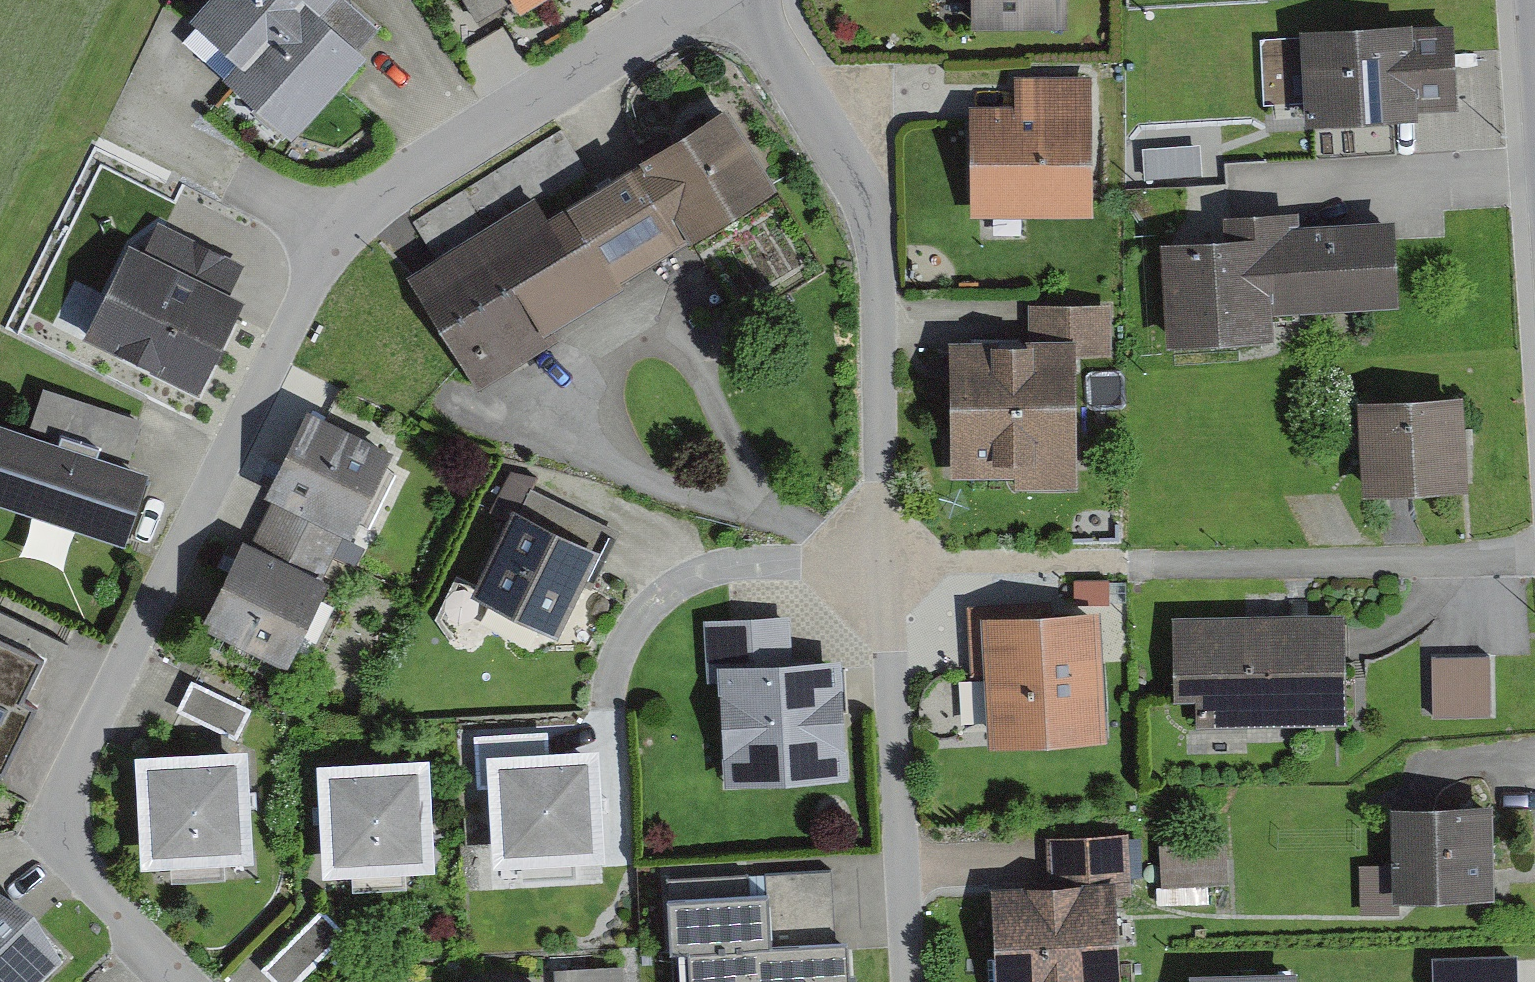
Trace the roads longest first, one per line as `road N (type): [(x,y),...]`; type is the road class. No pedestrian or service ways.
road 1 (residential): [(182,981),(74,857),(65,798),(318,271),(372,204),(682,8)]
road 2 (residential): [(747,0),(830,133),(858,193),(873,260),(908,981)]

